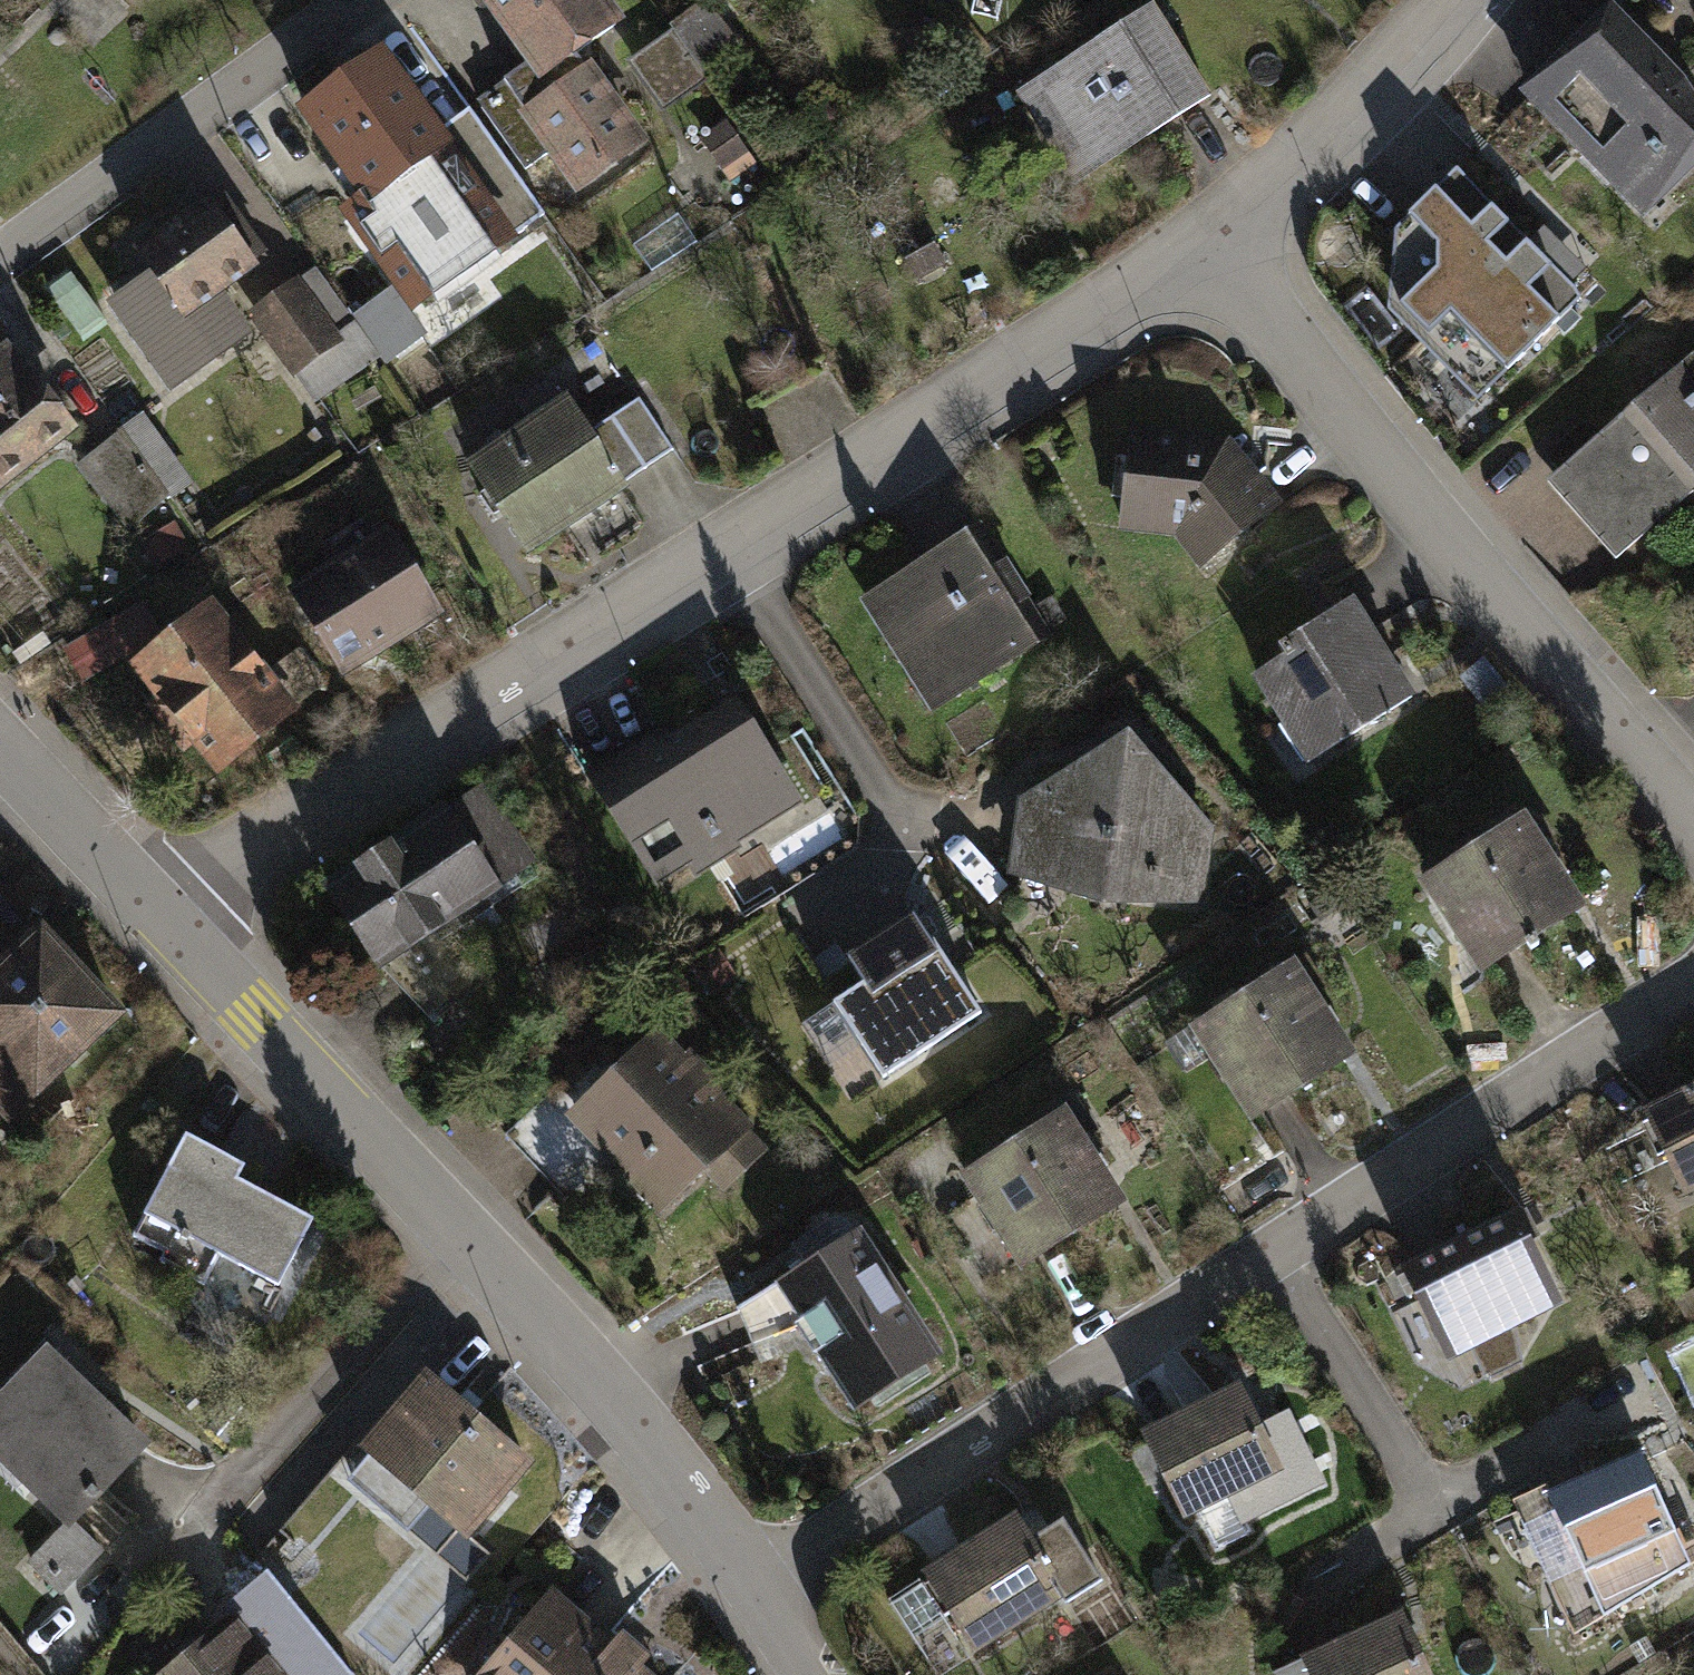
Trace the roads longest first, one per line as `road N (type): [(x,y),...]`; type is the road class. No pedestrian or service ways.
road 1 (residential): [(163,919),(244,845),(1219,239)]
road 2 (residential): [(759,1585),(1277,1241),(1693,985)]
road 3 (residential): [(163,919),(476,1228),(621,1399),(759,1585)]
road 4 (residential): [(1219,239),(1693,806)]
road 5 (residential): [(0,252),(349,0)]
road 6 (residential): [(1219,239),(1394,76),(1451,0)]
road 7 (residential): [(0,742),(163,919)]

